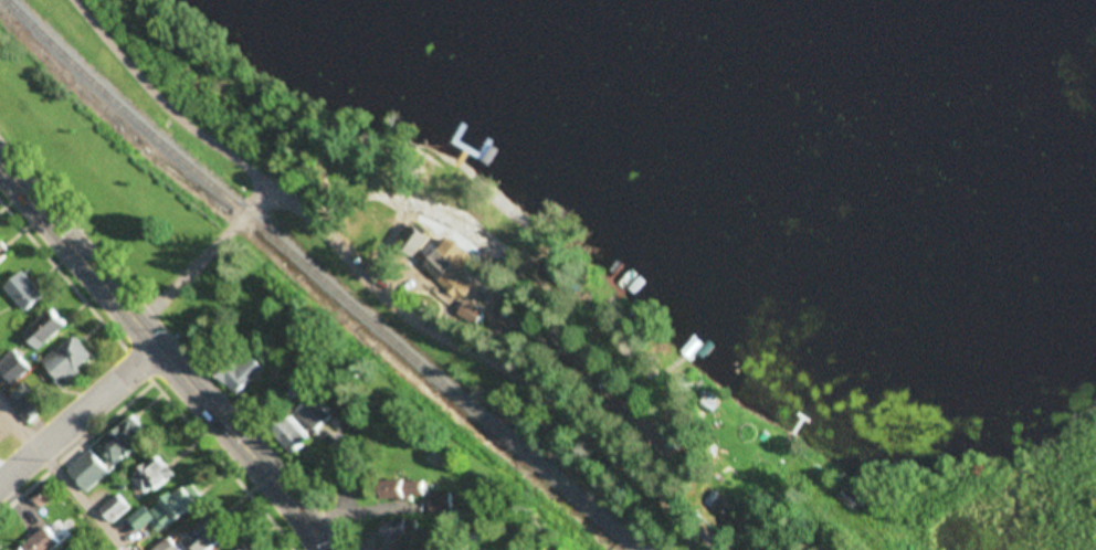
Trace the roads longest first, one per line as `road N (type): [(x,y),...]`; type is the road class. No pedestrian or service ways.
road 1 (residential): [(71,0),(164,107),(331,234),(382,296),(483,351),(567,412),(721,549)]
road 2 (primary): [(0,163),(288,499),(319,549)]
road 3 (residential): [(157,348),(0,481)]
road 4 (residential): [(272,190),(136,321)]

